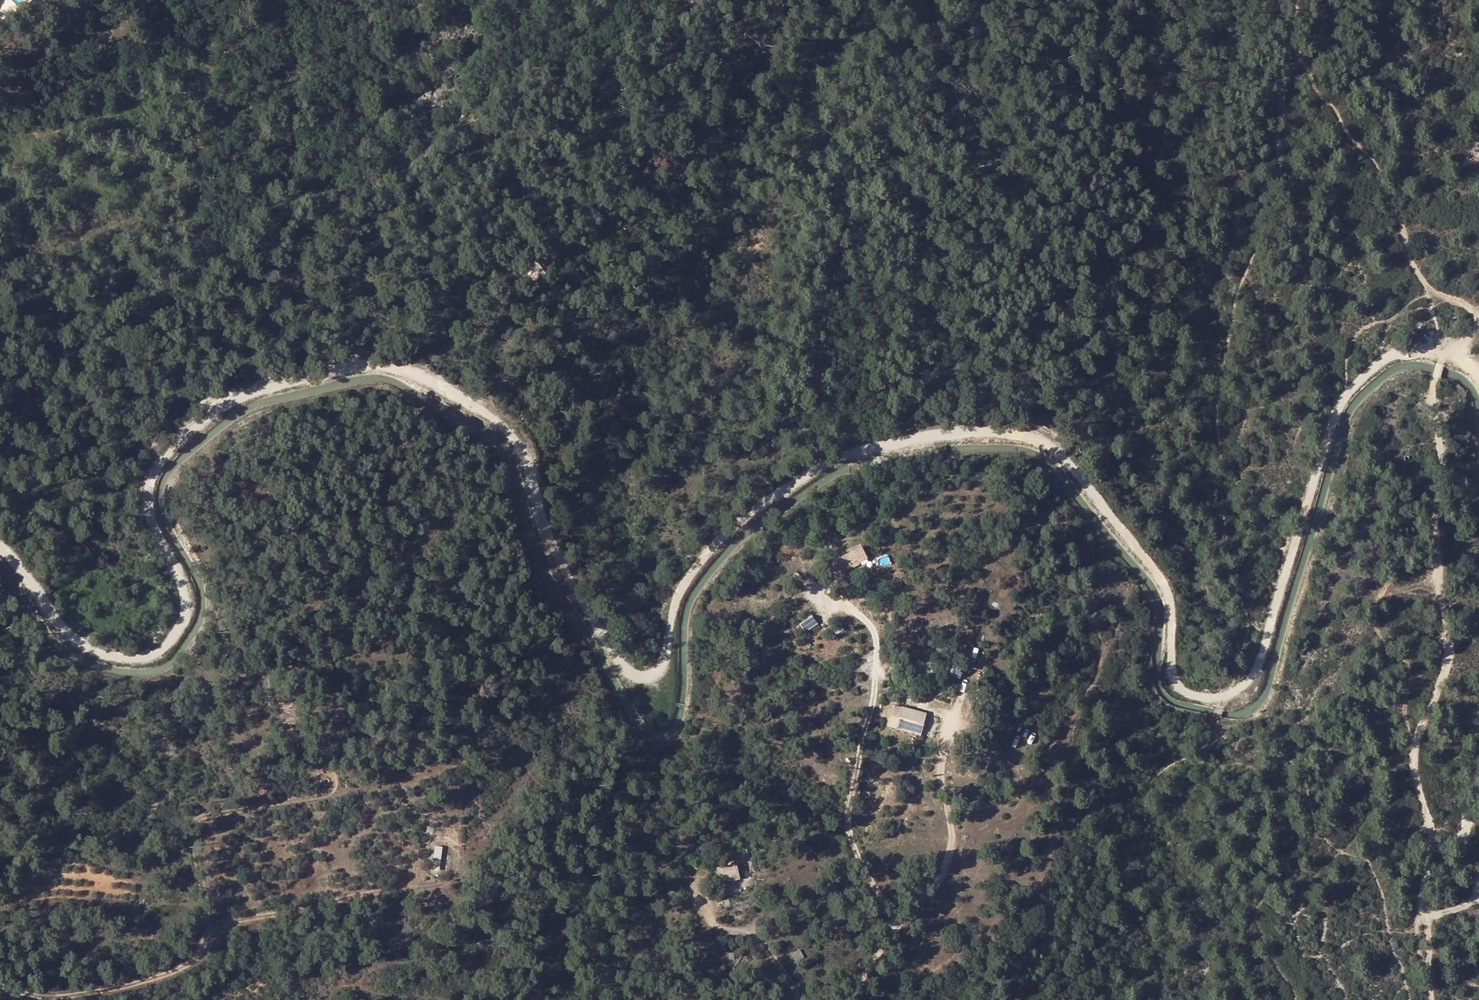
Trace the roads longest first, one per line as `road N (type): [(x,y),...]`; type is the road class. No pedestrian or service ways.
road 1 (track): [(1478,311),(1422,281),(1378,171),(1294,56),(1304,0)]

